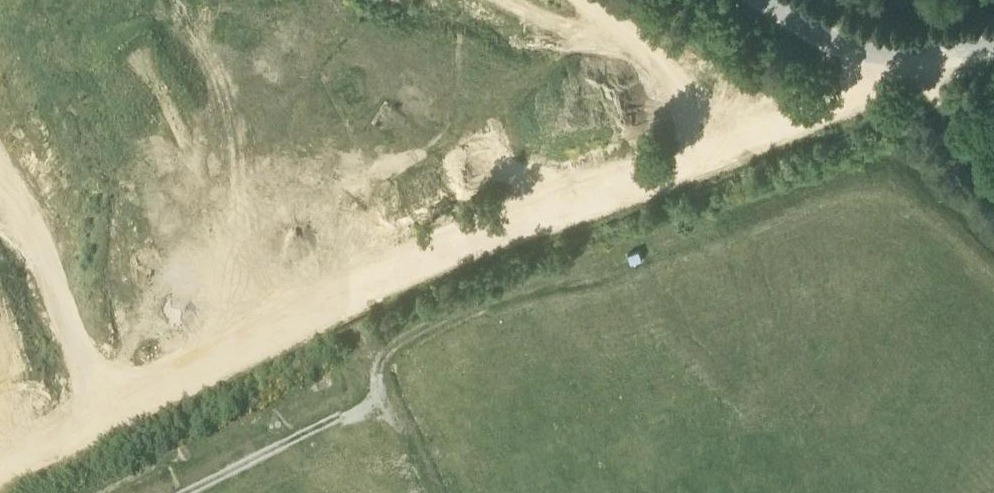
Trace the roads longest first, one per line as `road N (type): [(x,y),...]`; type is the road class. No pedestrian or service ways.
road 1 (track): [(896,70),(825,110),(526,218),(0,475)]
road 2 (unclassified): [(896,70),(763,0)]
road 3 (track): [(896,70),(948,102),(993,147)]

